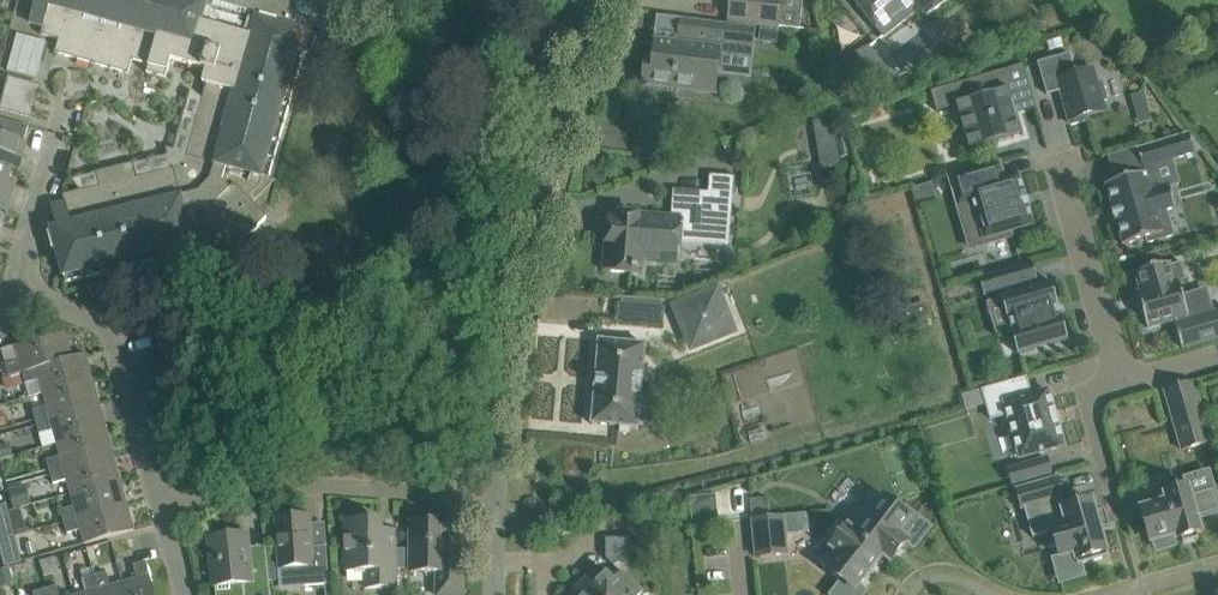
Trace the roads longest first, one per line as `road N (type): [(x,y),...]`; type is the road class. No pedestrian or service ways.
road 1 (residential): [(492,490),(508,385),(593,35)]
road 2 (residential): [(160,518),(317,485),(492,490)]
road 3 (residential): [(167,107),(77,85),(17,299)]
road 4 (residential): [(160,518),(110,336),(68,308),(17,299)]
road 5 (residential): [(1102,394),(1046,150)]
road 6 (residential): [(593,35),(468,0)]
road 7 (residential): [(1217,361),(1102,394)]

